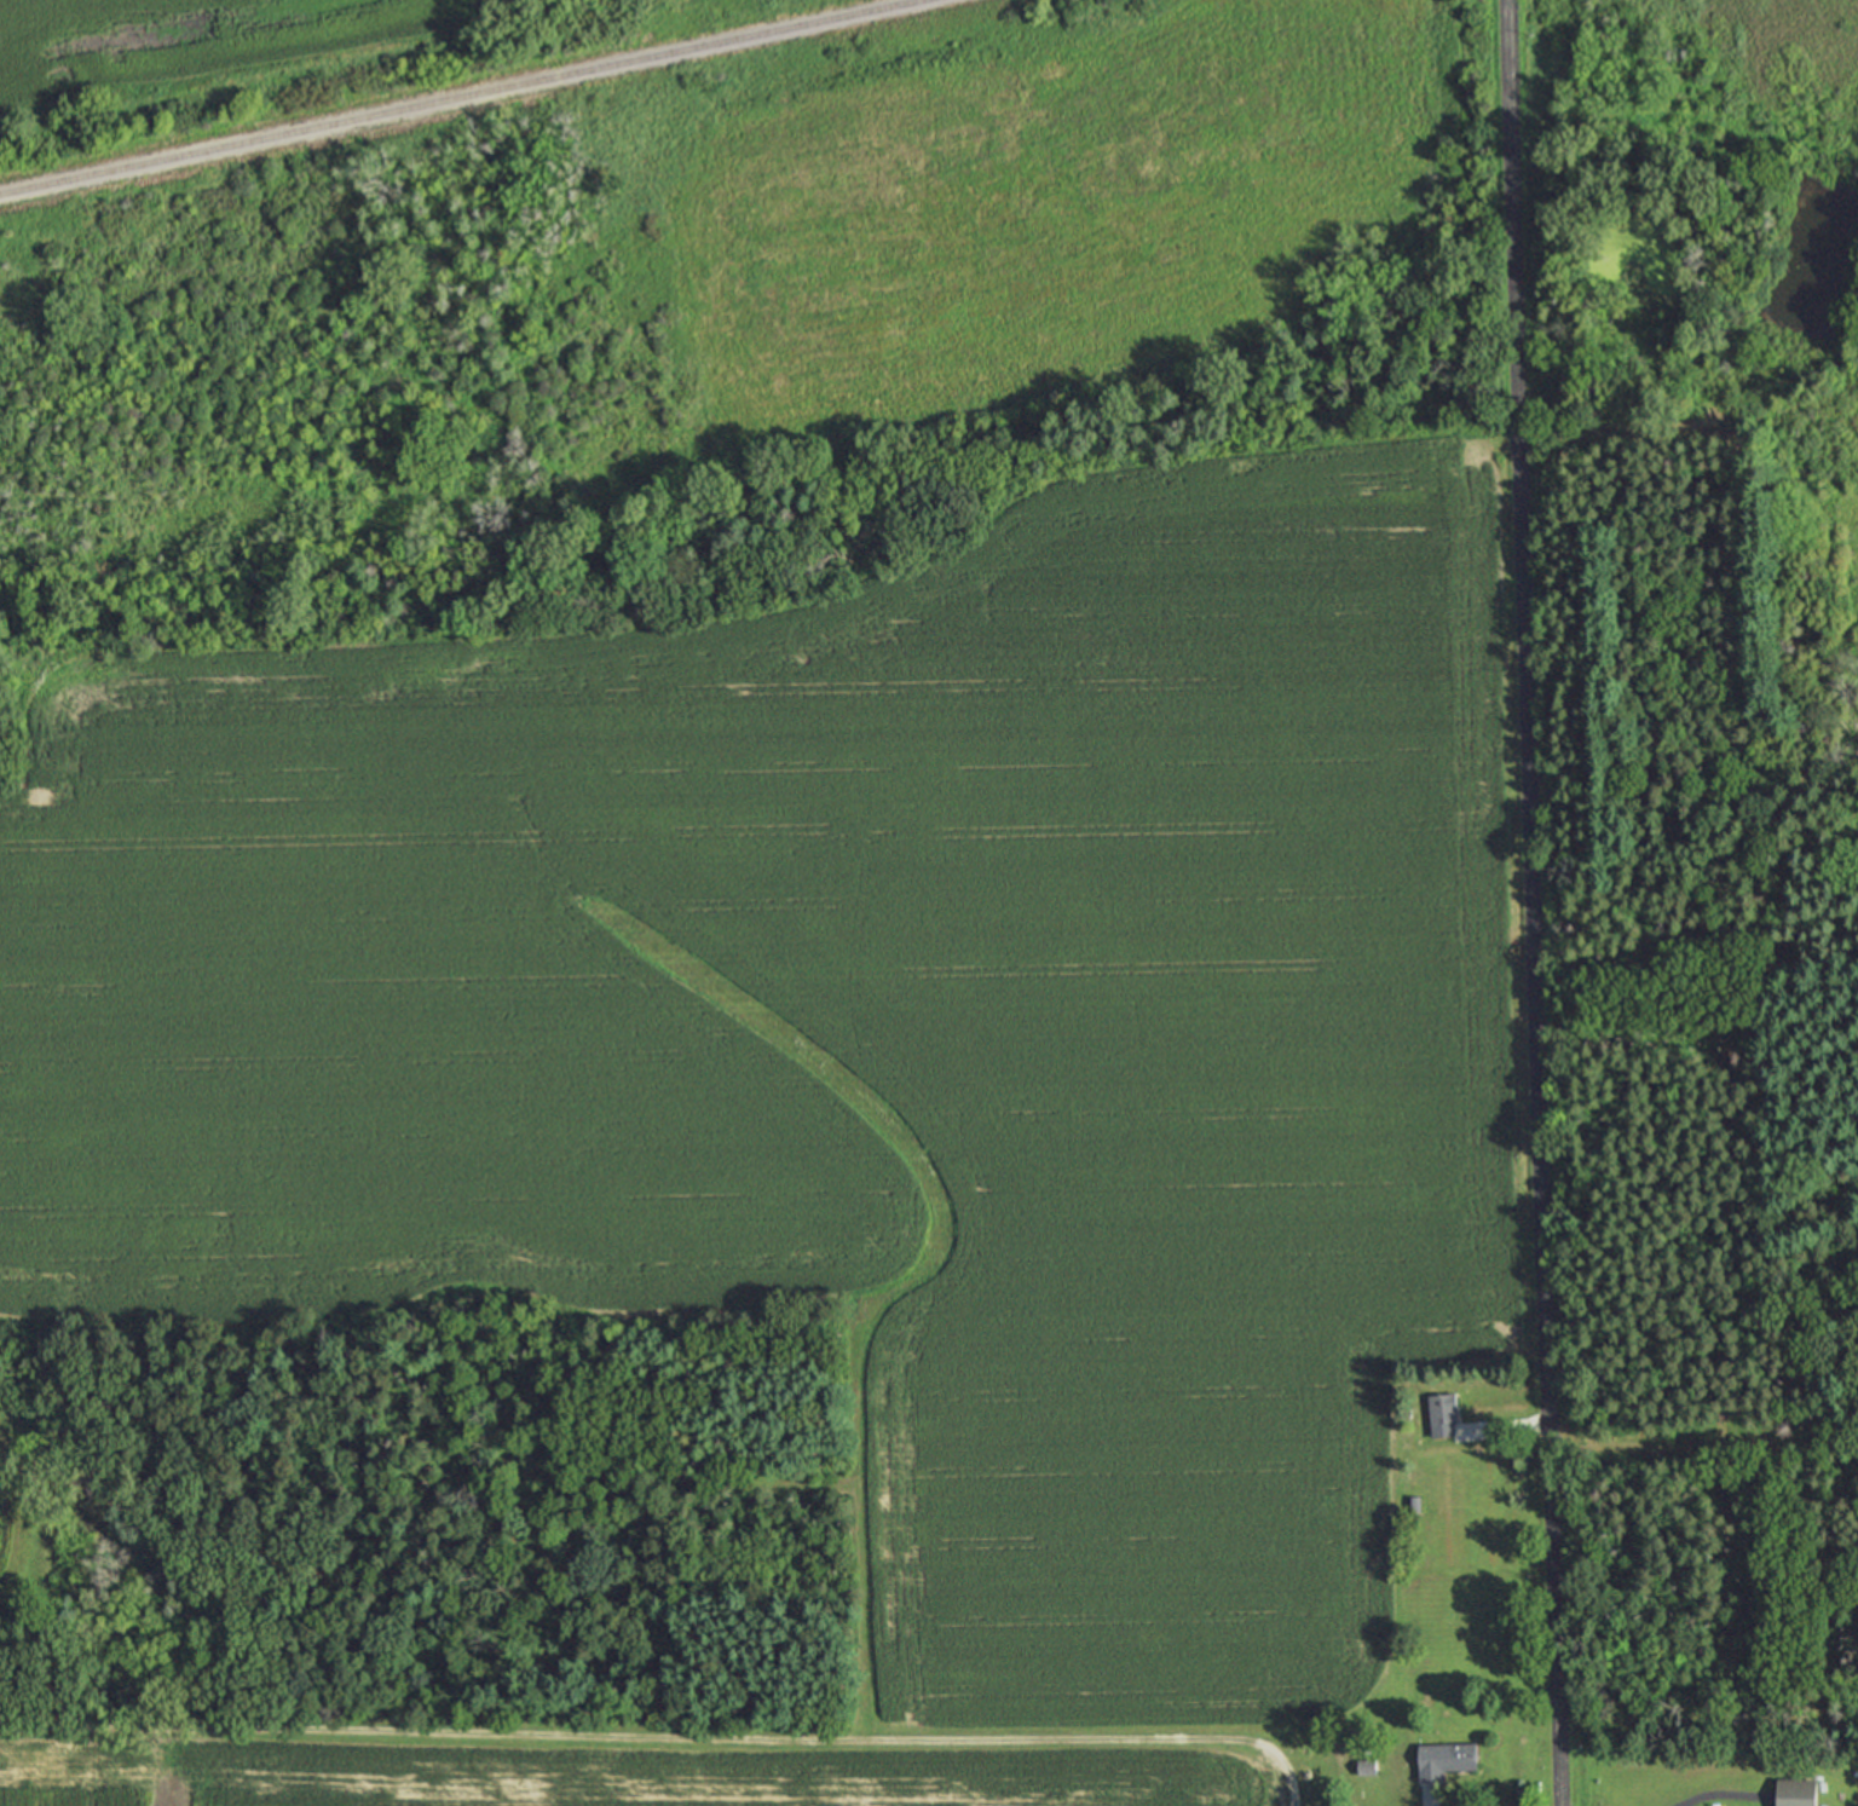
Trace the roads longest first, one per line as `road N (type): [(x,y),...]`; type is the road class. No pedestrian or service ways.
road 1 (residential): [(1562,1805),(1507,0)]

